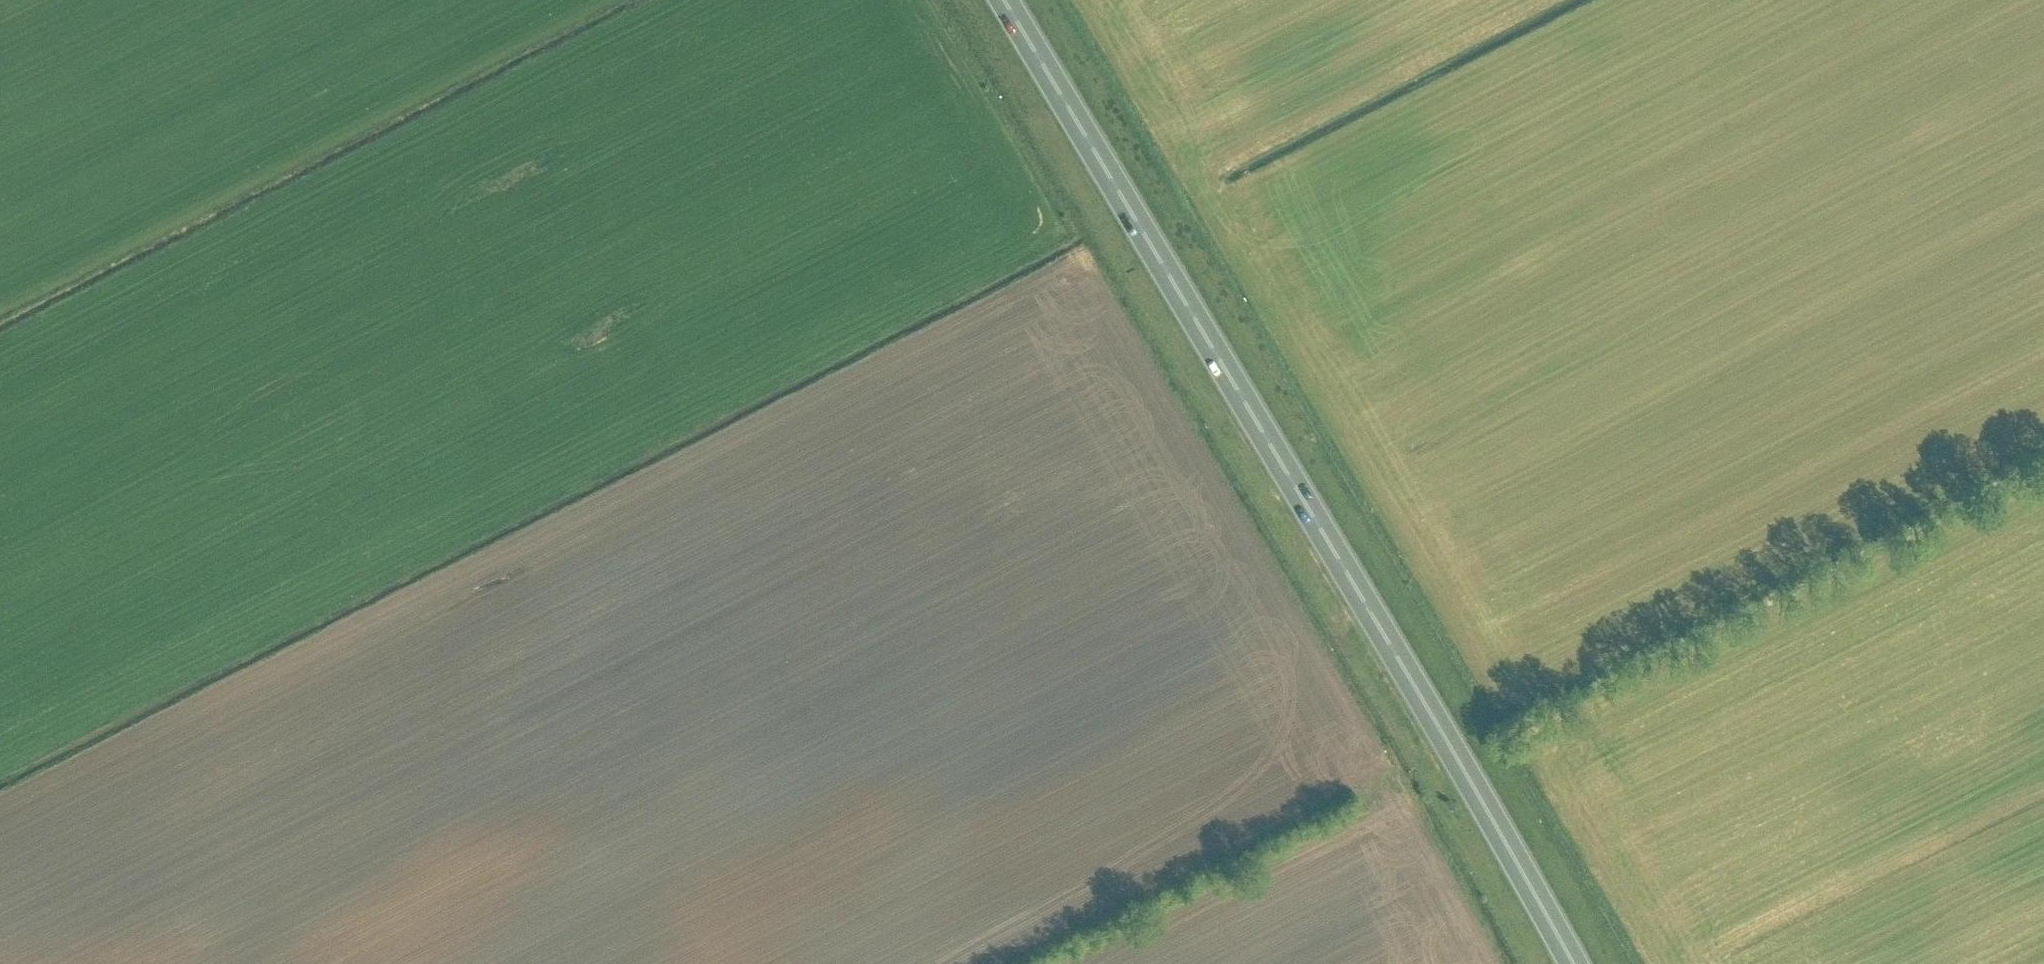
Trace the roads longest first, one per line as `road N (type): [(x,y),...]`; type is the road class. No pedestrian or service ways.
road 1 (trunk): [(1574,963),(1005,0)]

